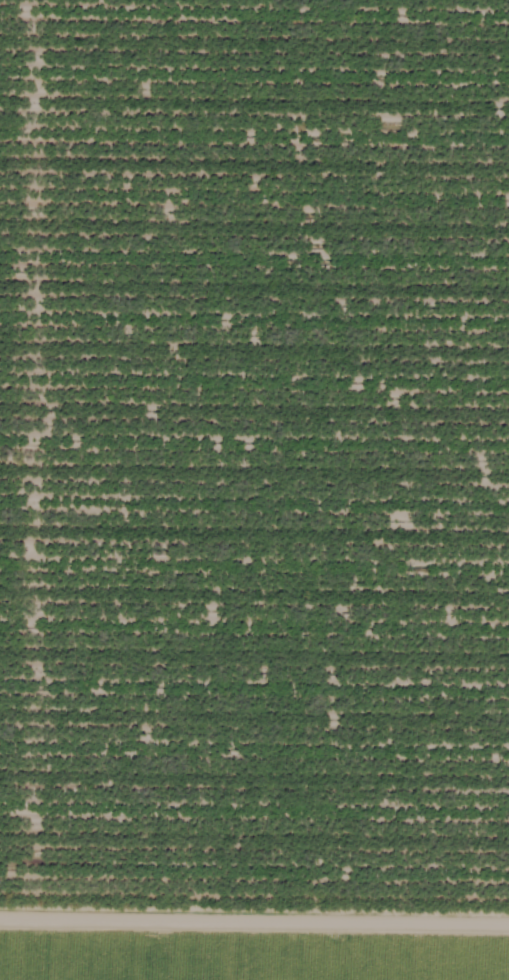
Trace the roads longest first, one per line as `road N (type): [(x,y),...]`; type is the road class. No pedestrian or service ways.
road 1 (residential): [(508,868),(0,861)]

